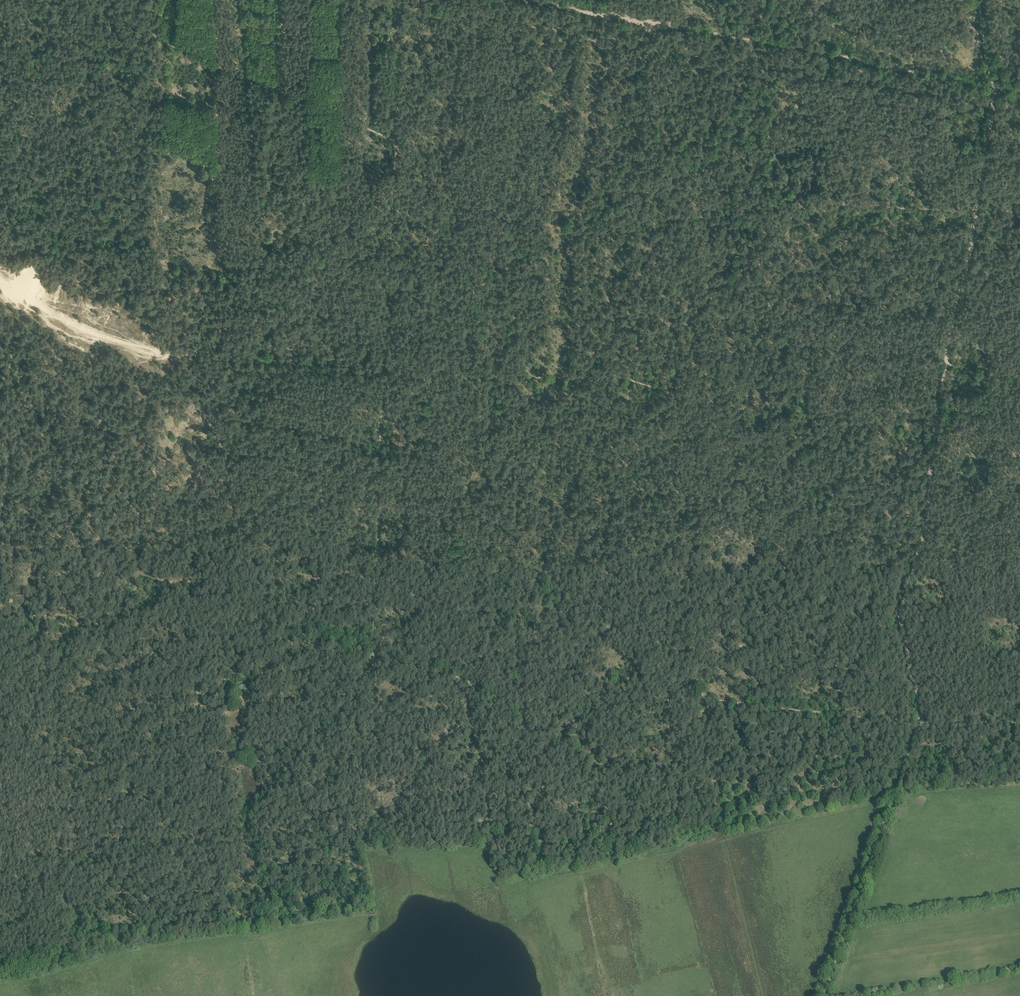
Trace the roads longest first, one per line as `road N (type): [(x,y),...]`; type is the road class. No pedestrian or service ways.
road 1 (track): [(976,0),(990,97),(979,202),(943,364),(925,520),(902,602),(920,723)]
road 2 (track): [(376,597),(252,588),(224,519),(136,513),(126,455),(98,408),(94,332),(0,273)]
road 3 (track): [(920,723),(723,699),(568,715),(520,711),(451,675),(378,662)]
road 4 (track): [(1019,88),(988,89),(542,0)]
road 5 (track): [(391,139),(170,49),(143,52),(96,74),(0,76)]
road 6 (track): [(824,995),(920,723)]

